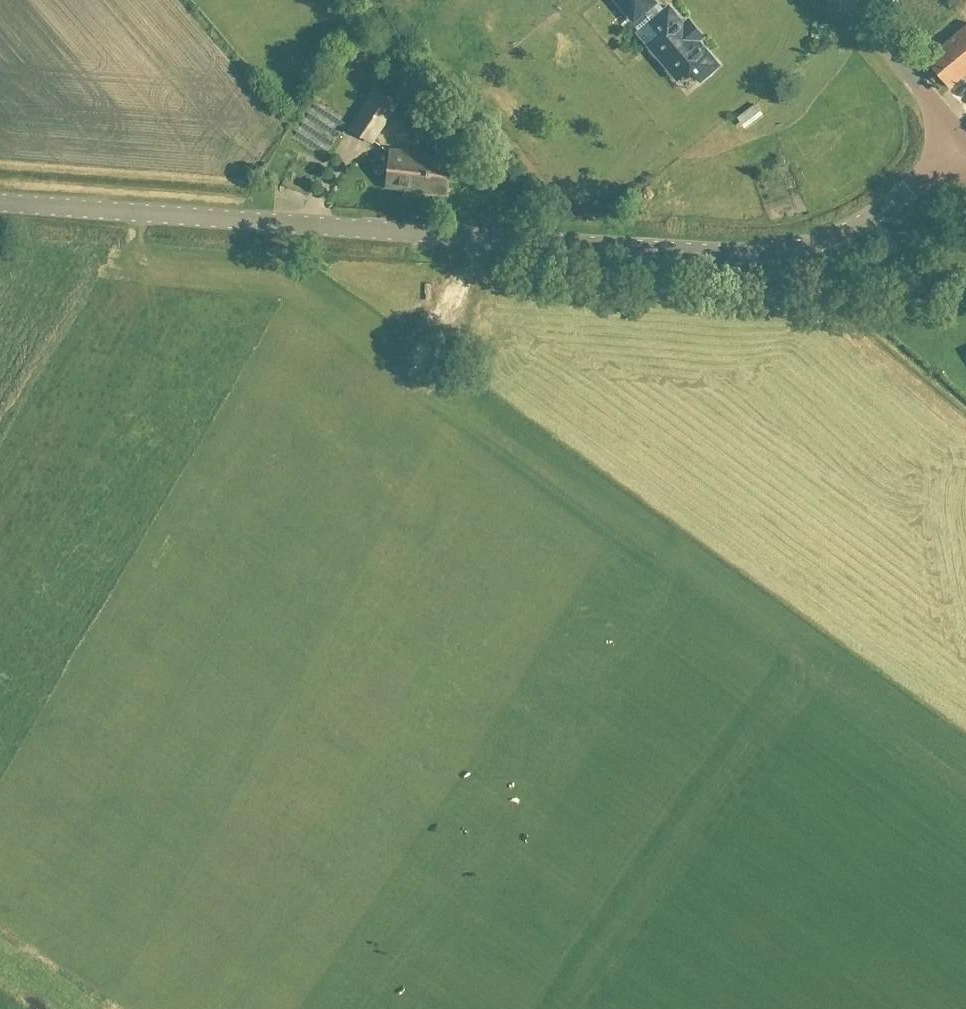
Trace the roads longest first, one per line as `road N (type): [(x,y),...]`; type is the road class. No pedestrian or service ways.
road 1 (tertiary): [(0,207),(749,256),(825,242),(870,220),(965,149)]
road 2 (tertiary): [(965,144),(843,0)]

